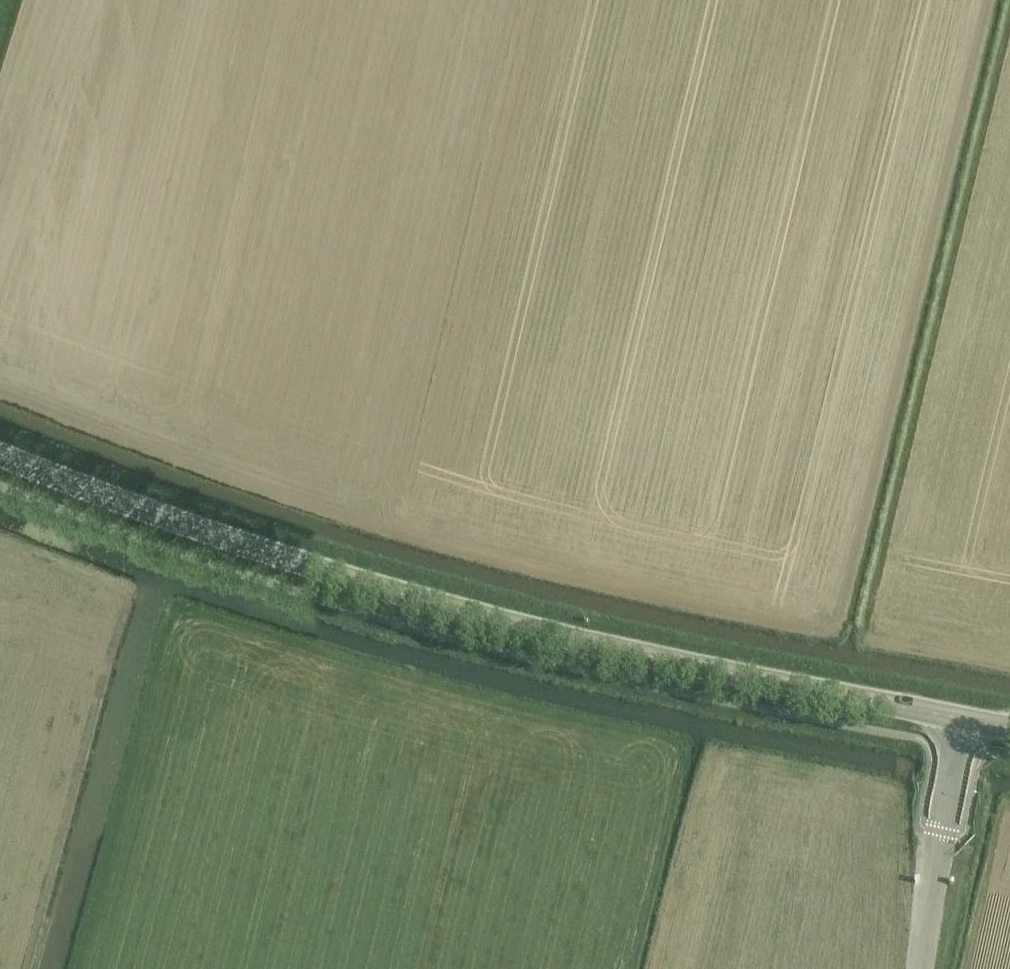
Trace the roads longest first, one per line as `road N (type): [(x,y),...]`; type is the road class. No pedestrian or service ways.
road 1 (secondary): [(1009,728),(520,626),(244,548),(0,453)]

